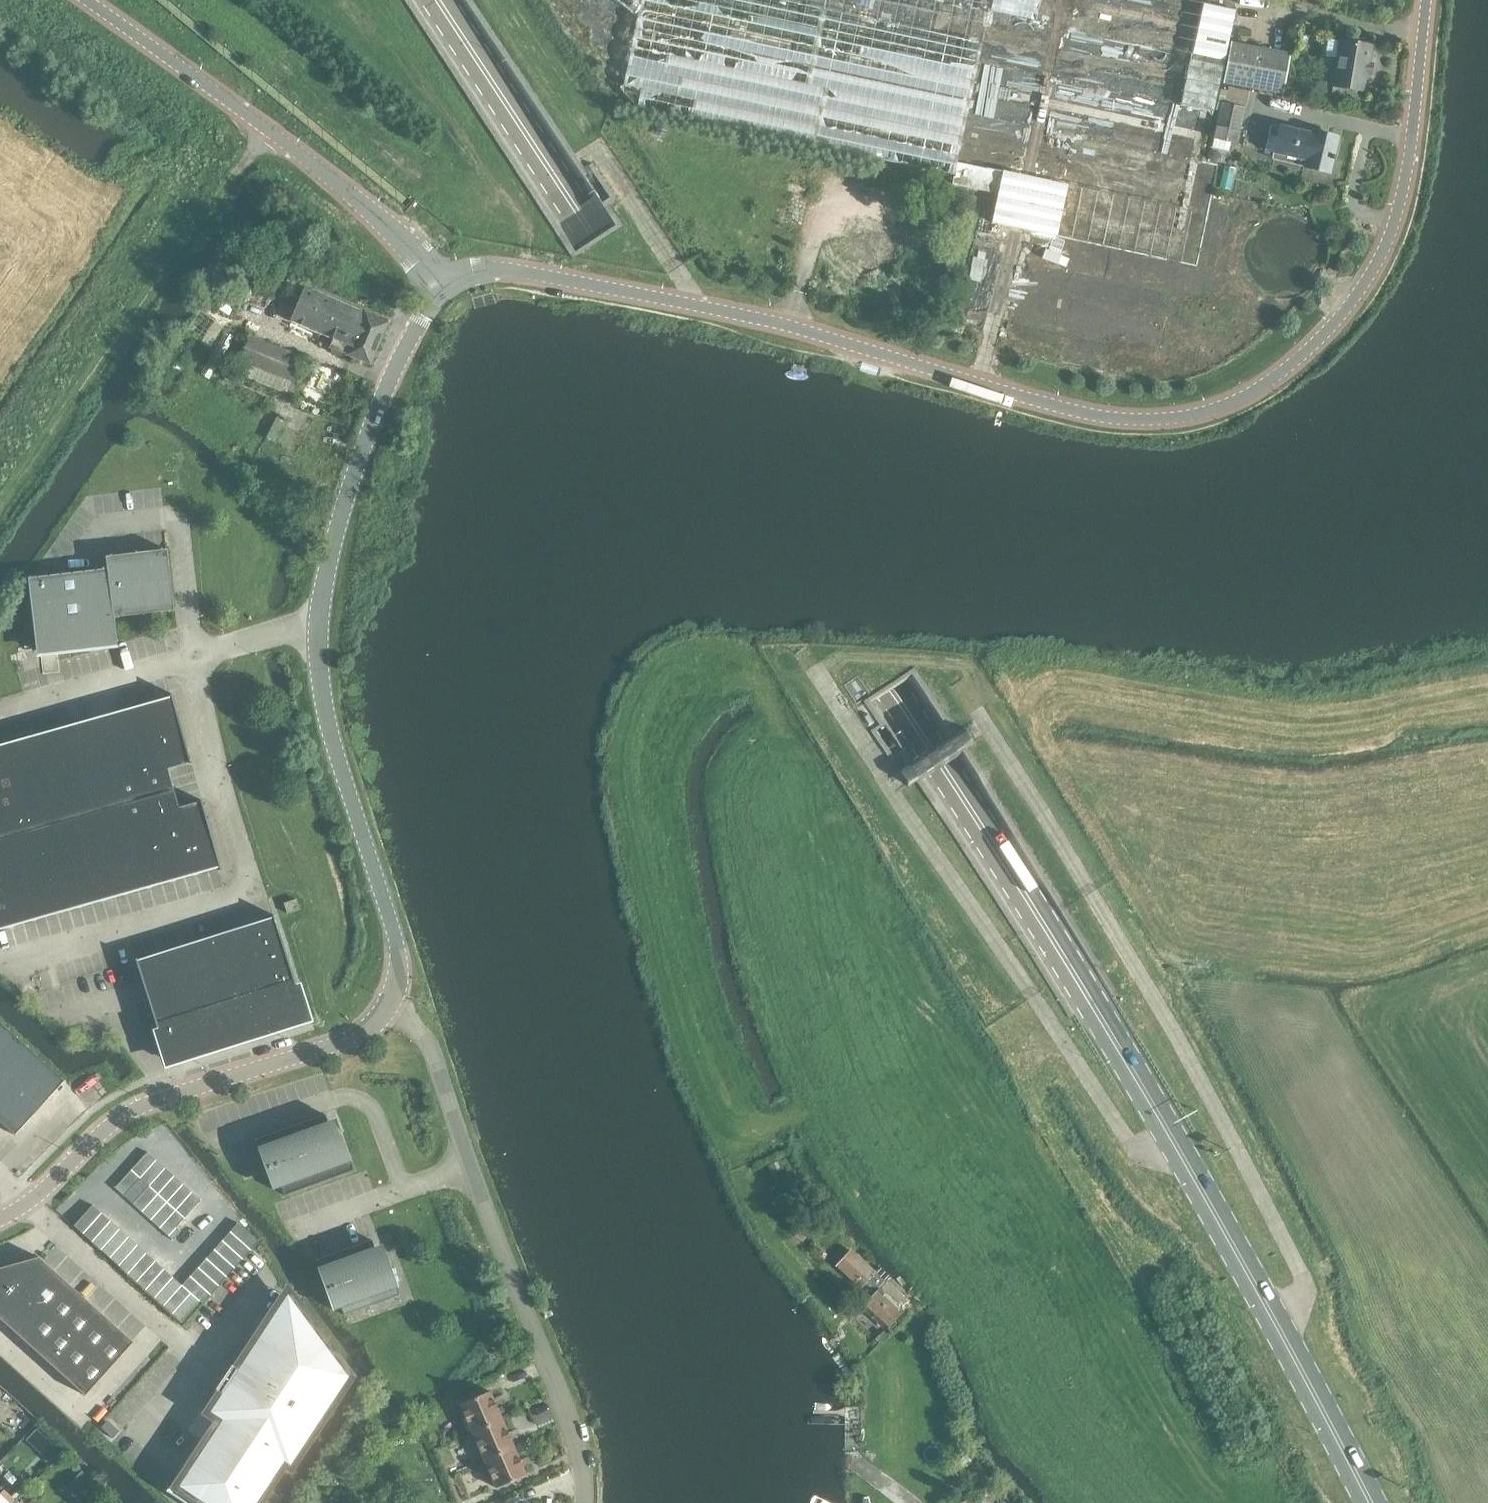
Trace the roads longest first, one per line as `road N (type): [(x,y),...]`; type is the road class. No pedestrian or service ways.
road 1 (tertiary): [(1430,0),(1407,212),(1386,259),(1284,376),(1214,413),(1161,422),(1048,406),(790,327),(523,271),(488,268),(444,287)]
road 2 (primary): [(1372,1502),(1092,1004),(887,694)]
road 3 (primary): [(435,0),(887,694)]
road 4 (tertiary): [(399,1005),(408,961),(321,693),(318,633),(339,523),(365,447),(397,365),(444,287)]
road 5 (unclassified): [(399,1005),(431,1044),(587,1473),(587,1502)]
road 6 (track): [(0,512),(213,200),(272,134)]
road 7 (tertiary): [(399,1005),(352,1038),(138,1109),(0,1222)]
road 8 (unclassified): [(444,287),(393,229),(92,0)]
road 9 (track): [(817,674),(846,655),(968,665),(979,710)]

